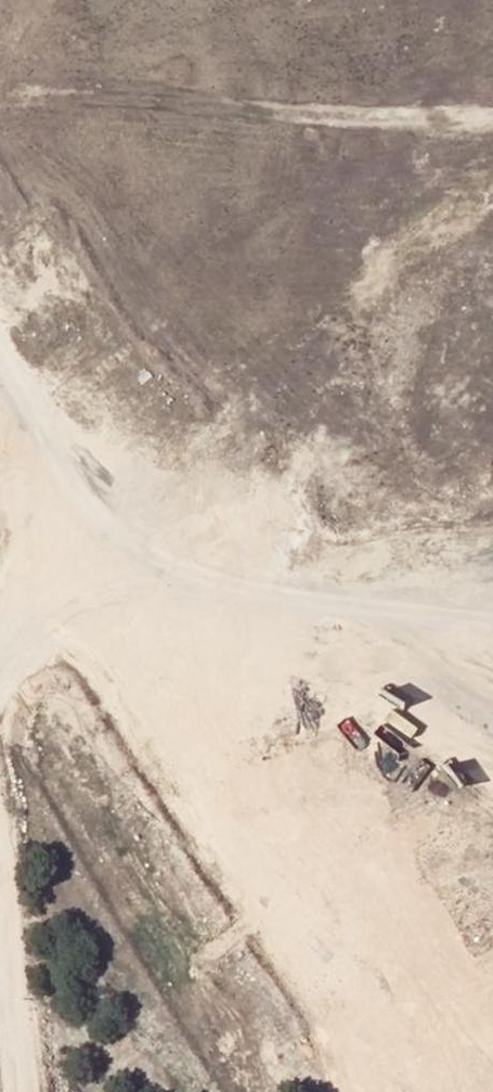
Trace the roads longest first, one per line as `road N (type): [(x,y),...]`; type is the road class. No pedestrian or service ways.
road 1 (track): [(26,390),(90,502),(171,567),(244,587),(492,624)]
road 2 (track): [(0,633),(41,537),(42,467),(26,390),(0,351)]
road 3 (track): [(30,1091),(0,869)]

